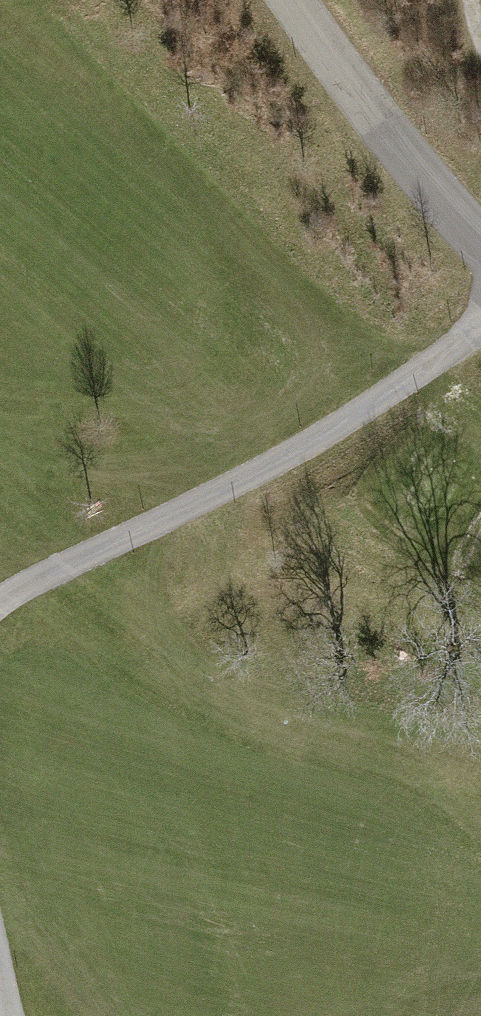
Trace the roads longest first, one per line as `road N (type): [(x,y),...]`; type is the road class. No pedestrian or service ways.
road 1 (track): [(480,328),(302,449),(0,599)]
road 2 (tertiary): [(480,245),(292,0)]

